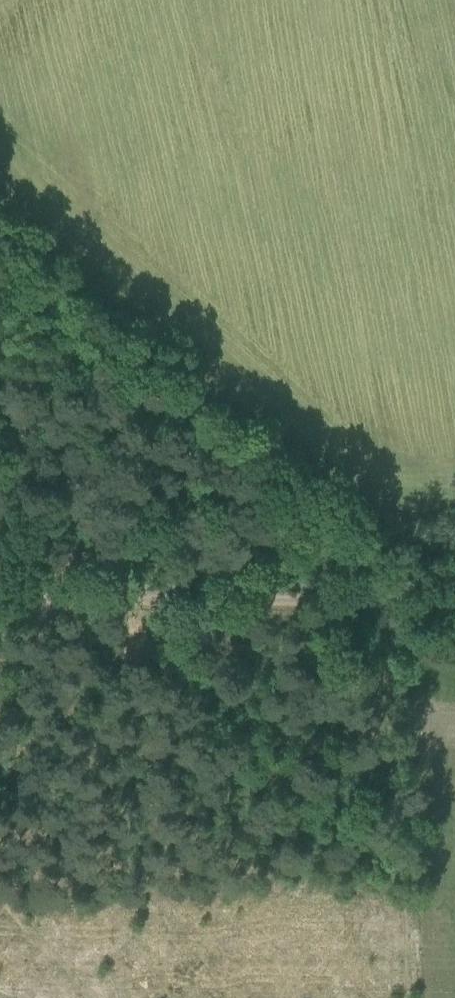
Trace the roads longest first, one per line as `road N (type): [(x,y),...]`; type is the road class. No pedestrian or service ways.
road 1 (track): [(454,610),(0,604)]

